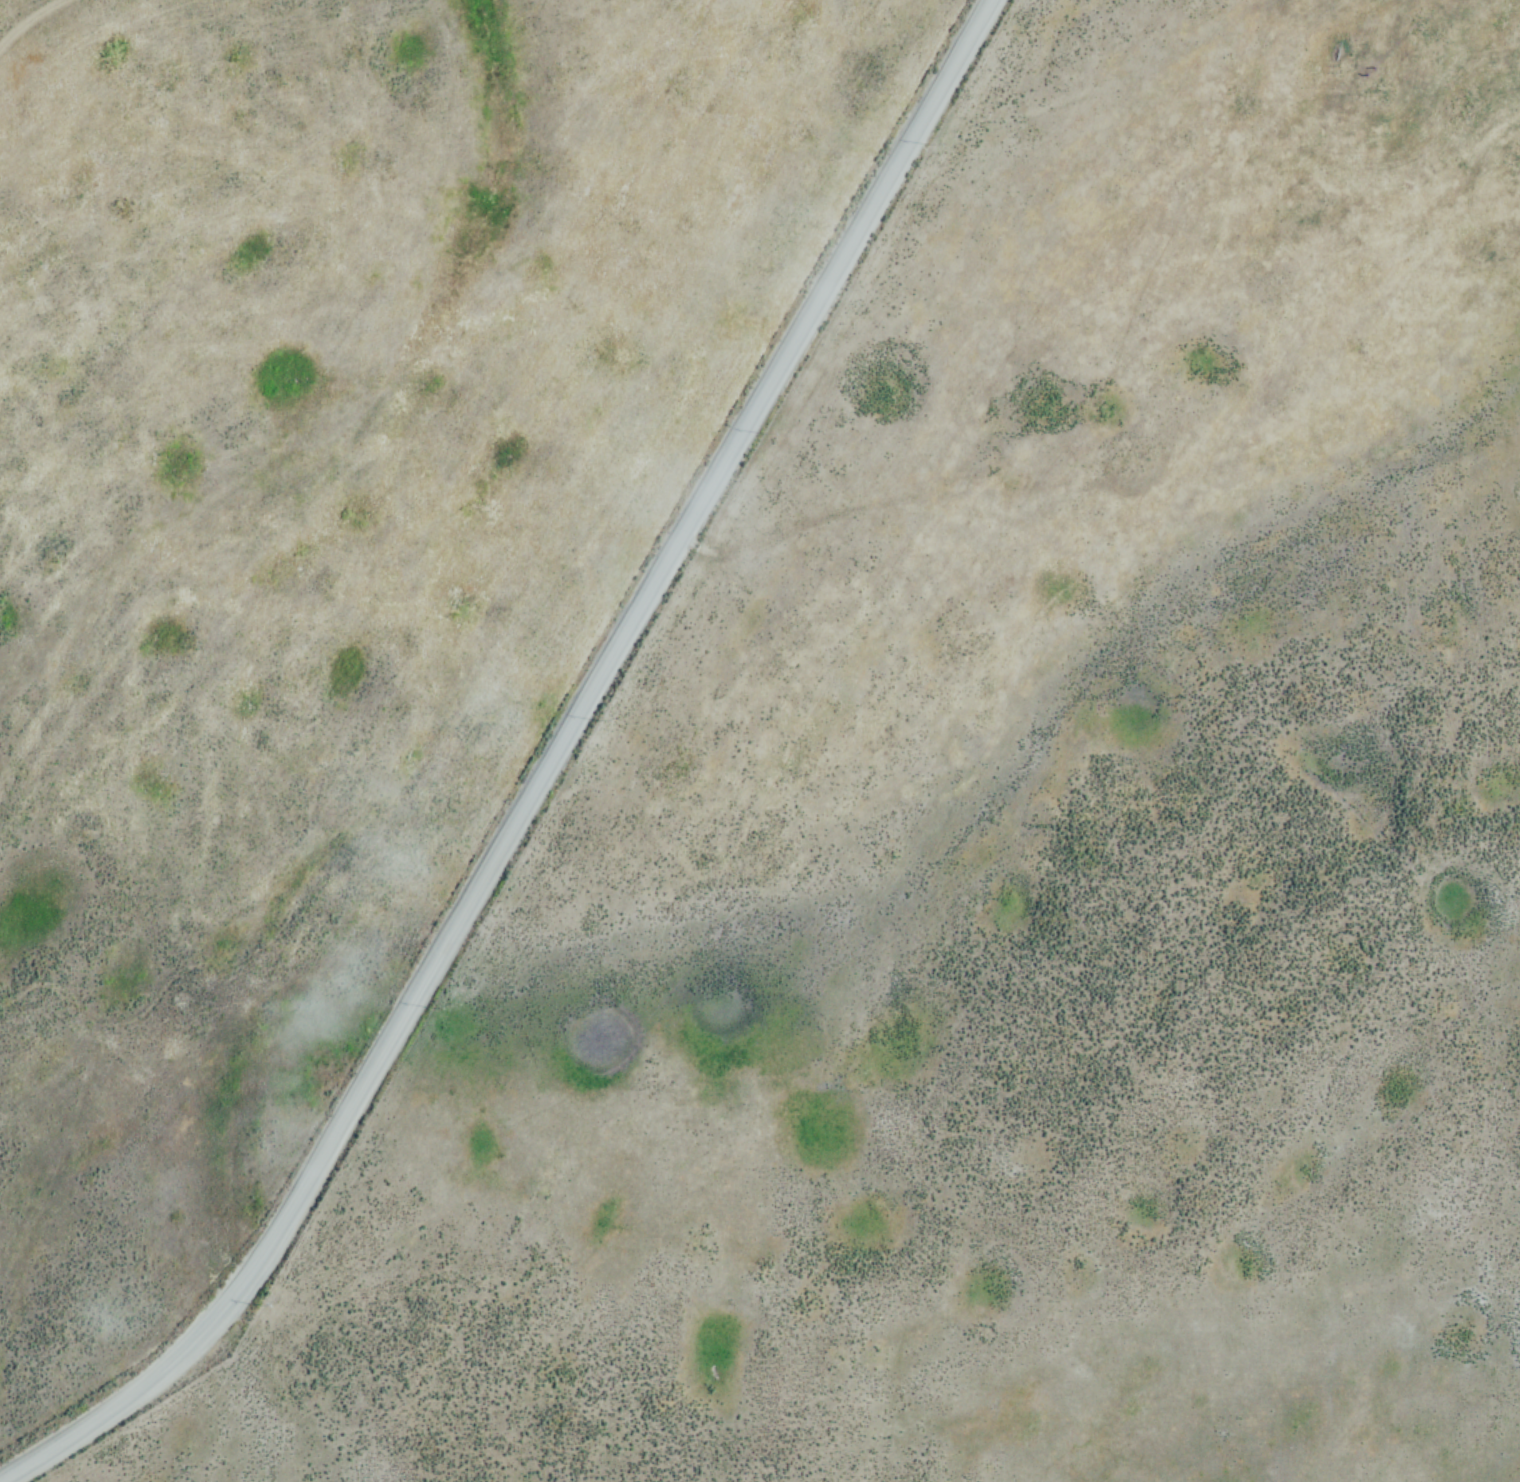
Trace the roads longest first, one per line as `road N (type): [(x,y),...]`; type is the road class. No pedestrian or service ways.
road 1 (residential): [(25,1481),(161,1389),(356,1092),(469,884),(1003,0)]

